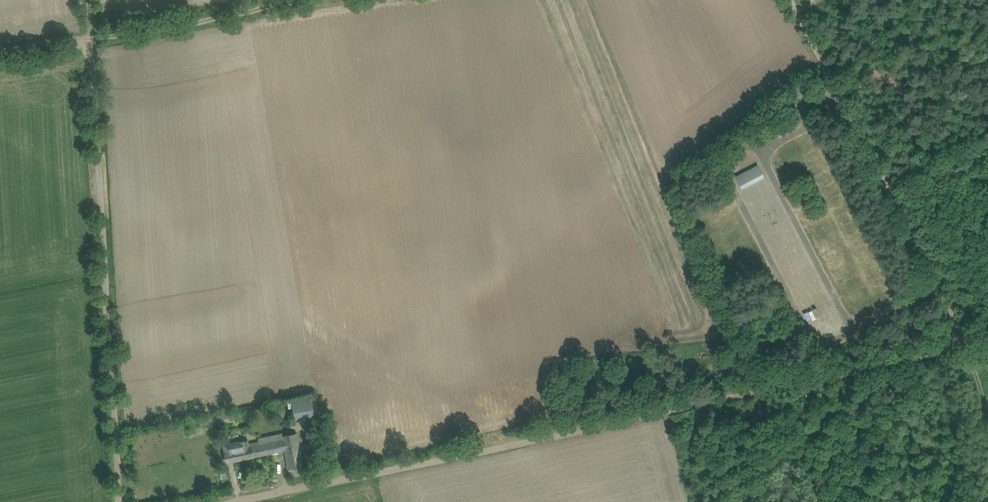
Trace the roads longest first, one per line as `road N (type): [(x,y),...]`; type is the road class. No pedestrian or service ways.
road 1 (track): [(205,501),(961,341),(824,63)]
road 2 (track): [(88,38),(122,501)]
road 3 (track): [(306,0),(88,38)]

